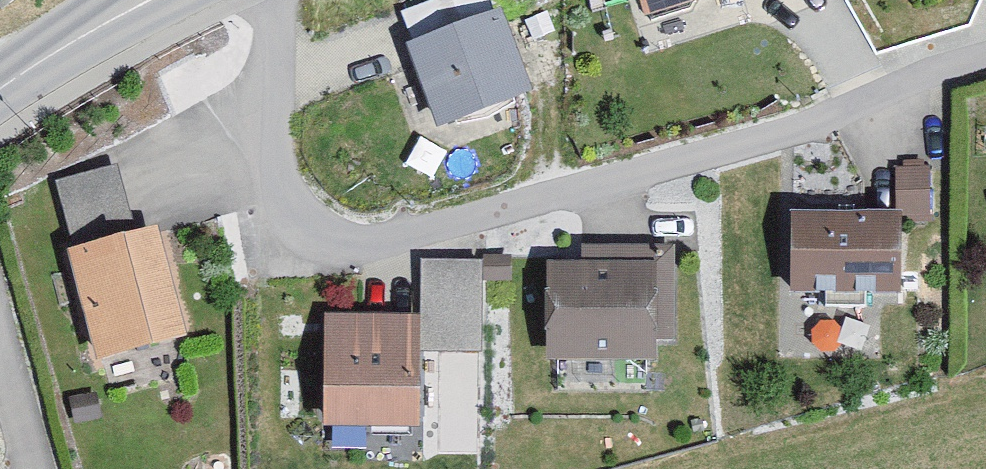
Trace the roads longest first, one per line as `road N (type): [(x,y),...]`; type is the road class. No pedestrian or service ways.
road 1 (residential): [(274,0),(286,192),(301,224),(346,242),(392,238),(782,133),(985,55)]
road 2 (tertiary): [(145,0),(0,89)]

